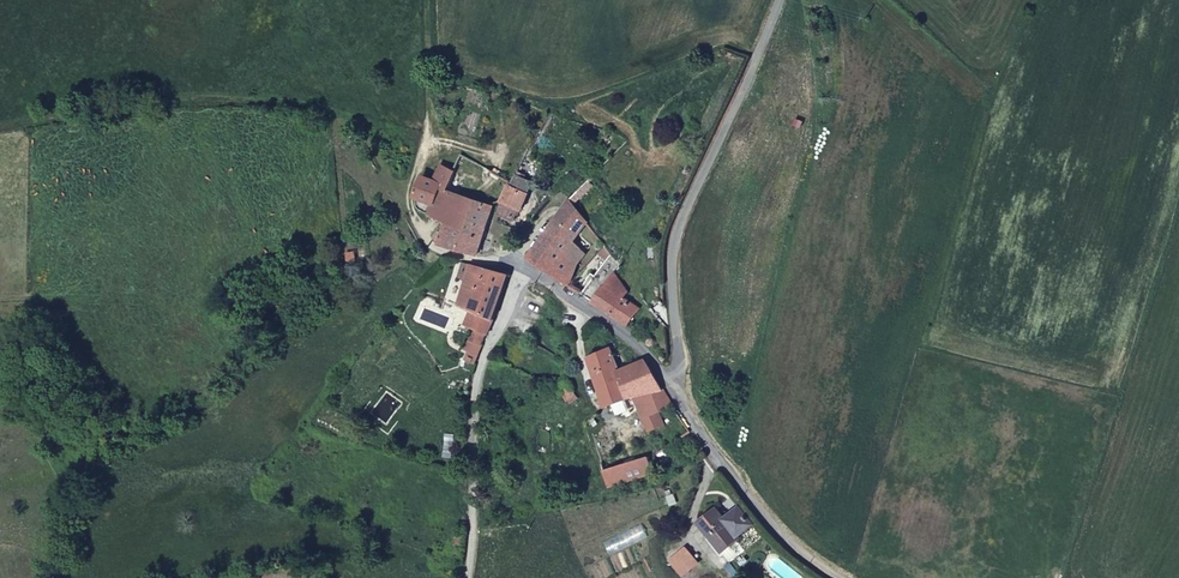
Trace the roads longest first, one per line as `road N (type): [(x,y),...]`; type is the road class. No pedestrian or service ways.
road 1 (unclassified): [(468,577),(475,393),(525,266),(622,331),(665,379)]
road 2 (unclassified): [(665,379),(679,360),(677,230),(779,0)]
road 3 (unclassified): [(839,577),(764,519),(665,379)]

